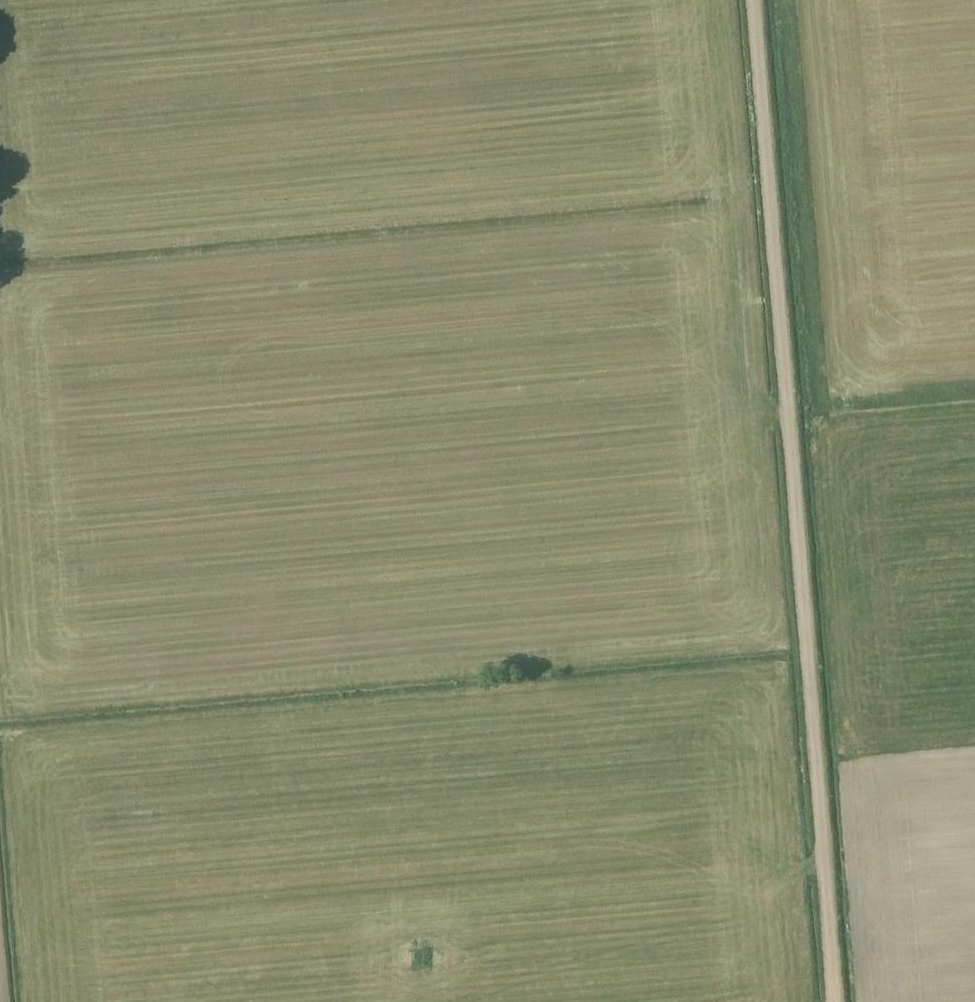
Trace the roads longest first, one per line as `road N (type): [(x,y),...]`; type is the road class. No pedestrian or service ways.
road 1 (track): [(752,0),(834,1001)]

